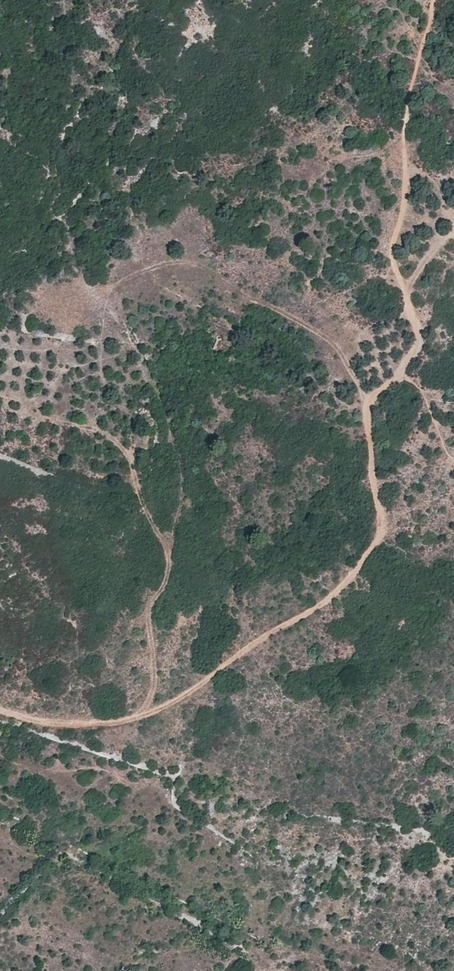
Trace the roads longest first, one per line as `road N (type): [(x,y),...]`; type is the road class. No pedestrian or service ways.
road 1 (track): [(0,709),(77,723),(136,716),(320,603),(363,561),(379,518),(372,413),(415,337),(395,256),(409,98),(434,0)]
road 2 (track): [(136,716),(150,692),(155,614),(170,566),(121,445),(57,415),(0,405)]
road 3 (track): [(107,290),(136,273),(197,264),(339,346),(372,413)]

